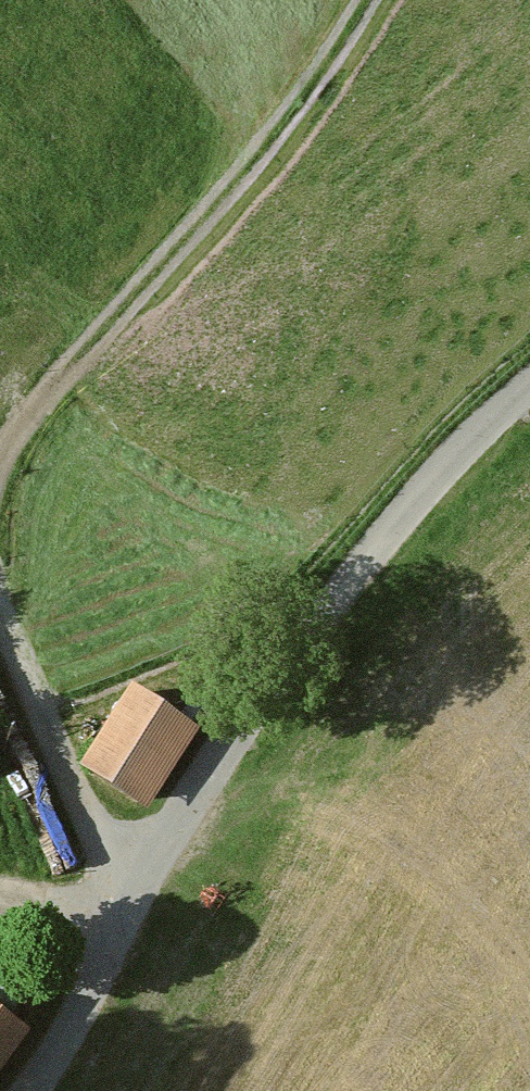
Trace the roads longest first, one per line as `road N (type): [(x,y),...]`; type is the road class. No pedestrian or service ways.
road 1 (unclassified): [(529,385),(484,423),(340,586),(141,885),(29,1090)]
road 2 (track): [(367,0),(279,130),(0,460)]
road 3 (track): [(0,622),(66,784),(141,885)]

